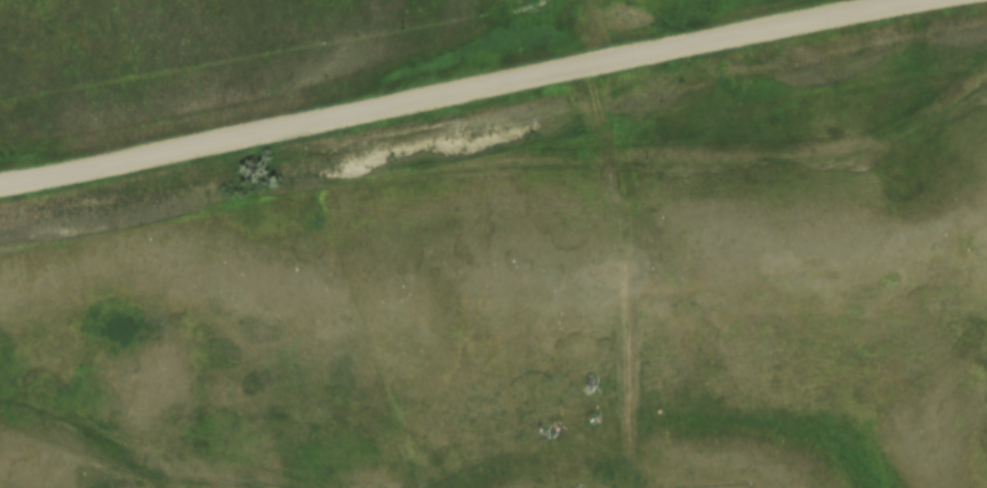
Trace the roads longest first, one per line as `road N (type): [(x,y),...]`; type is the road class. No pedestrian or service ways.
road 1 (residential): [(941,0),(0,186)]

